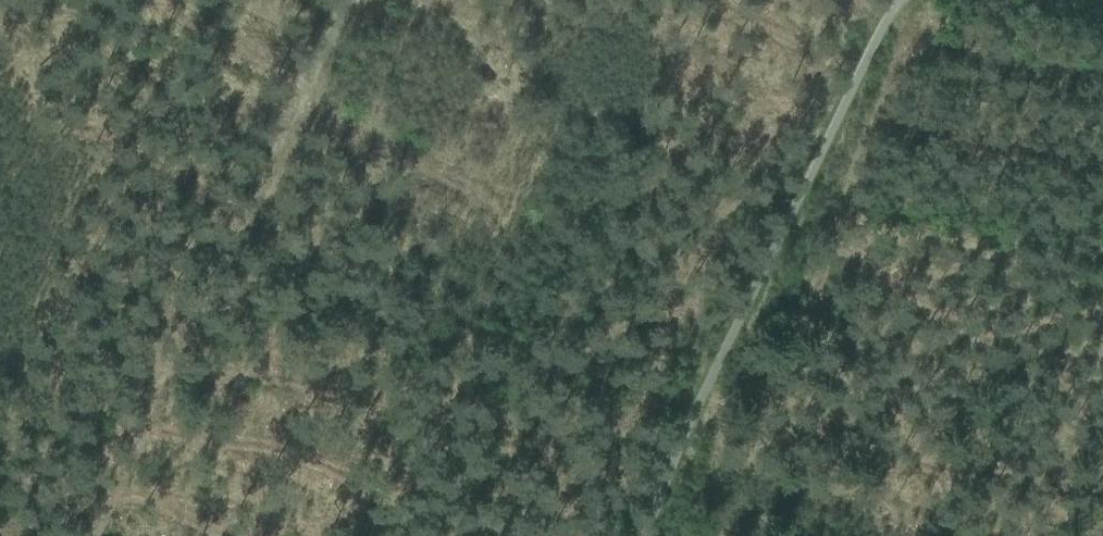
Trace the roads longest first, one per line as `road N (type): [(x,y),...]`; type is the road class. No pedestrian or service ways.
road 1 (track): [(651,535),(824,154),(918,0)]

